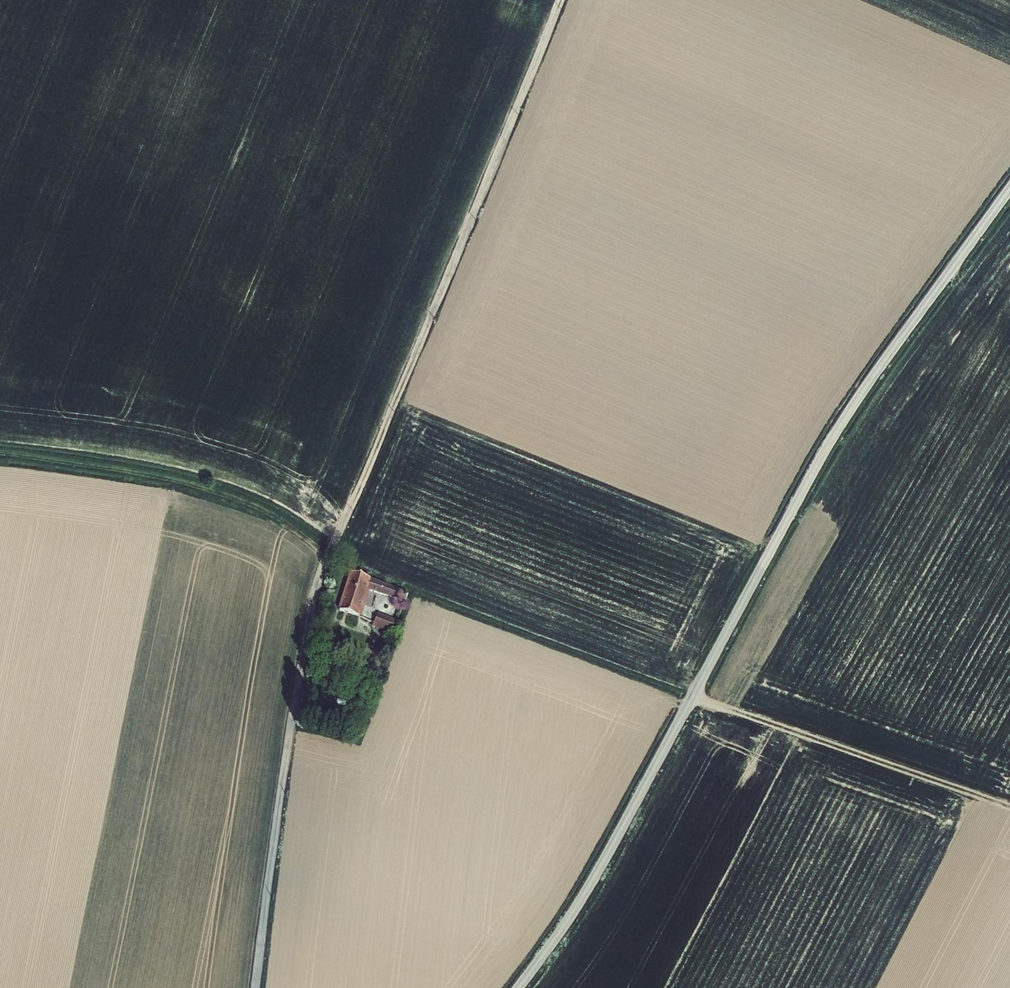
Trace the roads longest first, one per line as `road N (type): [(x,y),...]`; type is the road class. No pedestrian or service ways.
road 1 (unclassified): [(562,0),(329,556),(261,987)]
road 2 (tertiary): [(1009,185),(856,399),(612,848),(517,987)]
road 3 (track): [(0,459),(104,473),(252,508),(312,551),(324,575)]
road 4 (track): [(681,690),(1009,808)]

